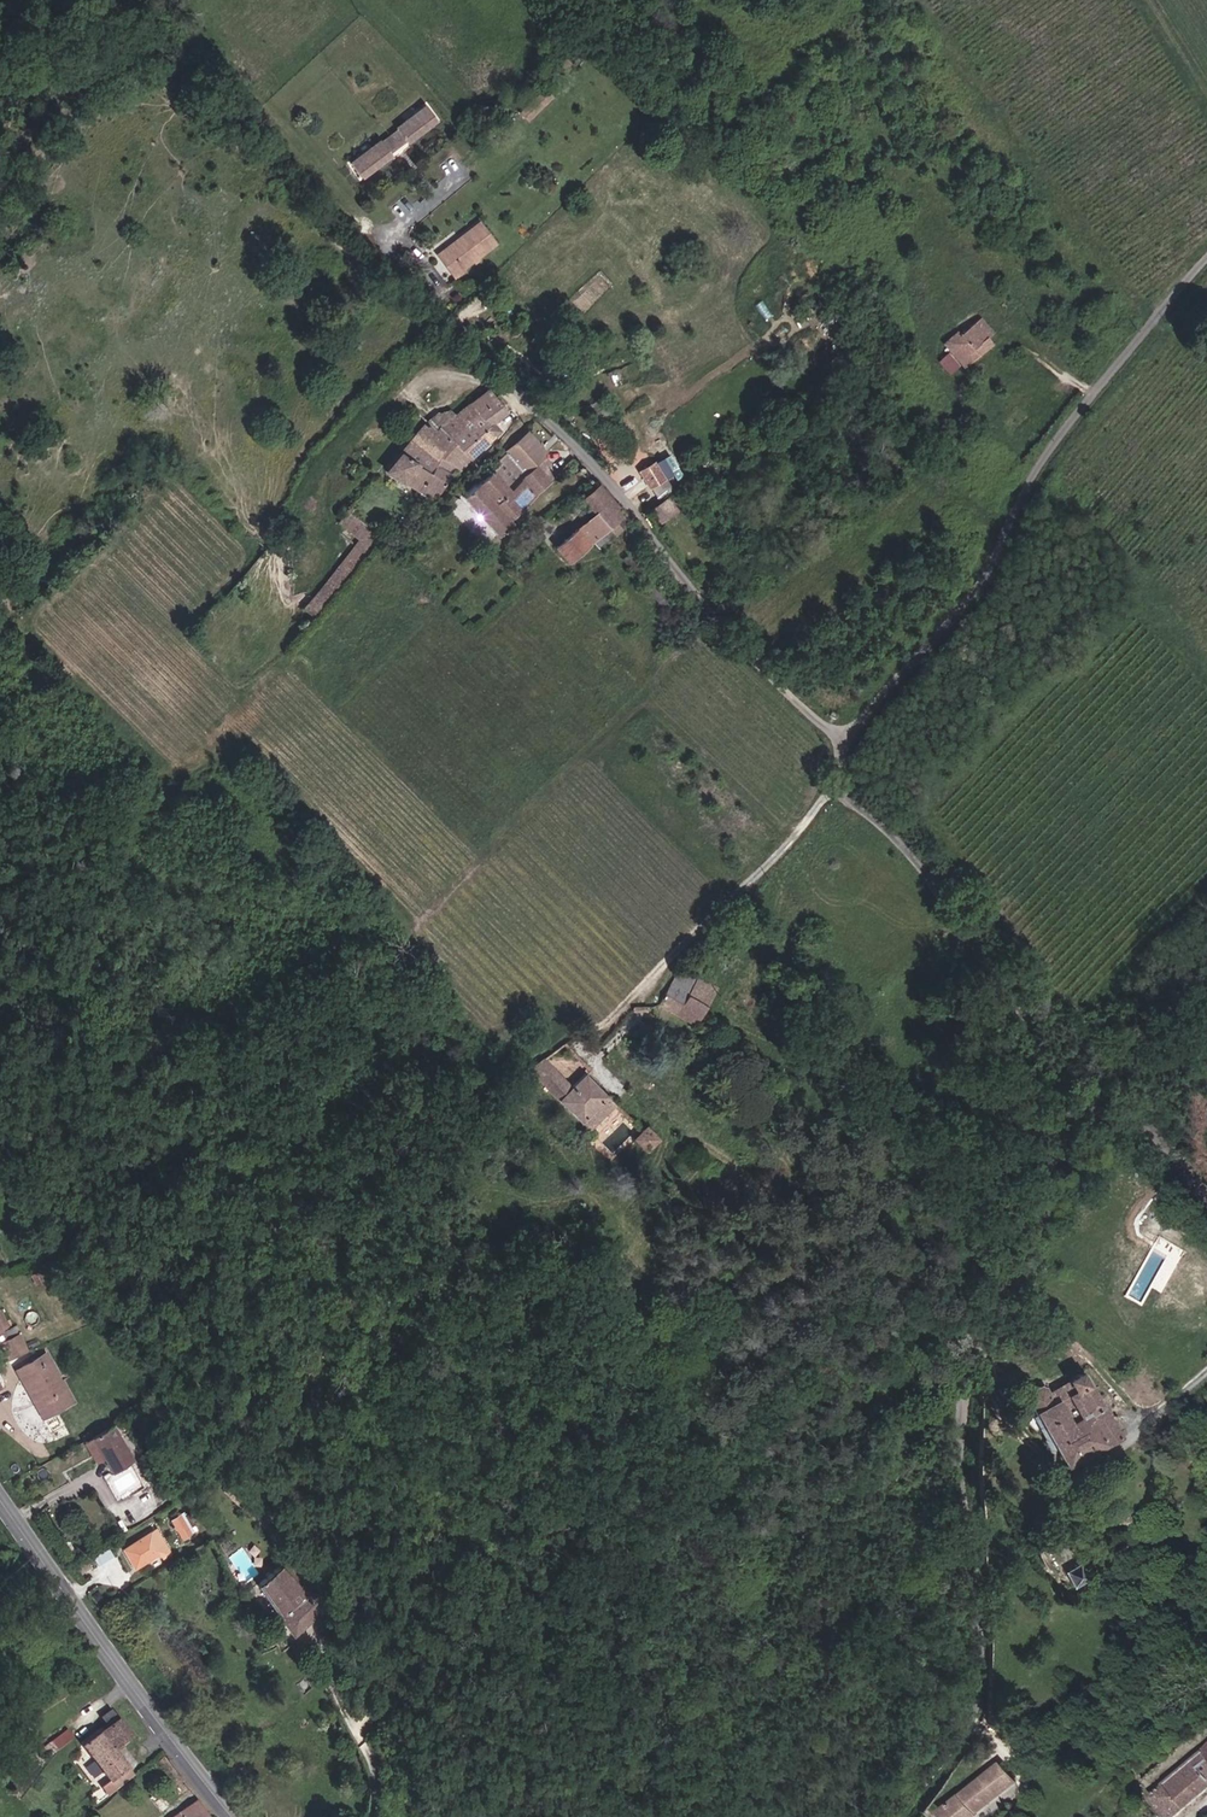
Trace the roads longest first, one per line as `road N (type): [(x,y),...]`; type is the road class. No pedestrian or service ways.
road 1 (unclassified): [(1157,1152),(1134,1142),(1080,1143),(1037,1183),(1011,1223),(968,1436),(981,1627),(976,1710),(897,1816)]
road 2 (residential): [(482,161),(386,233),(535,411),(633,511),(691,598),(766,677),(845,736)]
road 3 (unclassified): [(1206,267),(1024,487),(997,569),(845,736)]
road 4 (residential): [(845,736),(840,790),(947,880),(1157,1152)]
road 5 (primary): [(0,1499),(100,1646),(234,1816)]
road 6 (track): [(840,790),(590,1044)]

